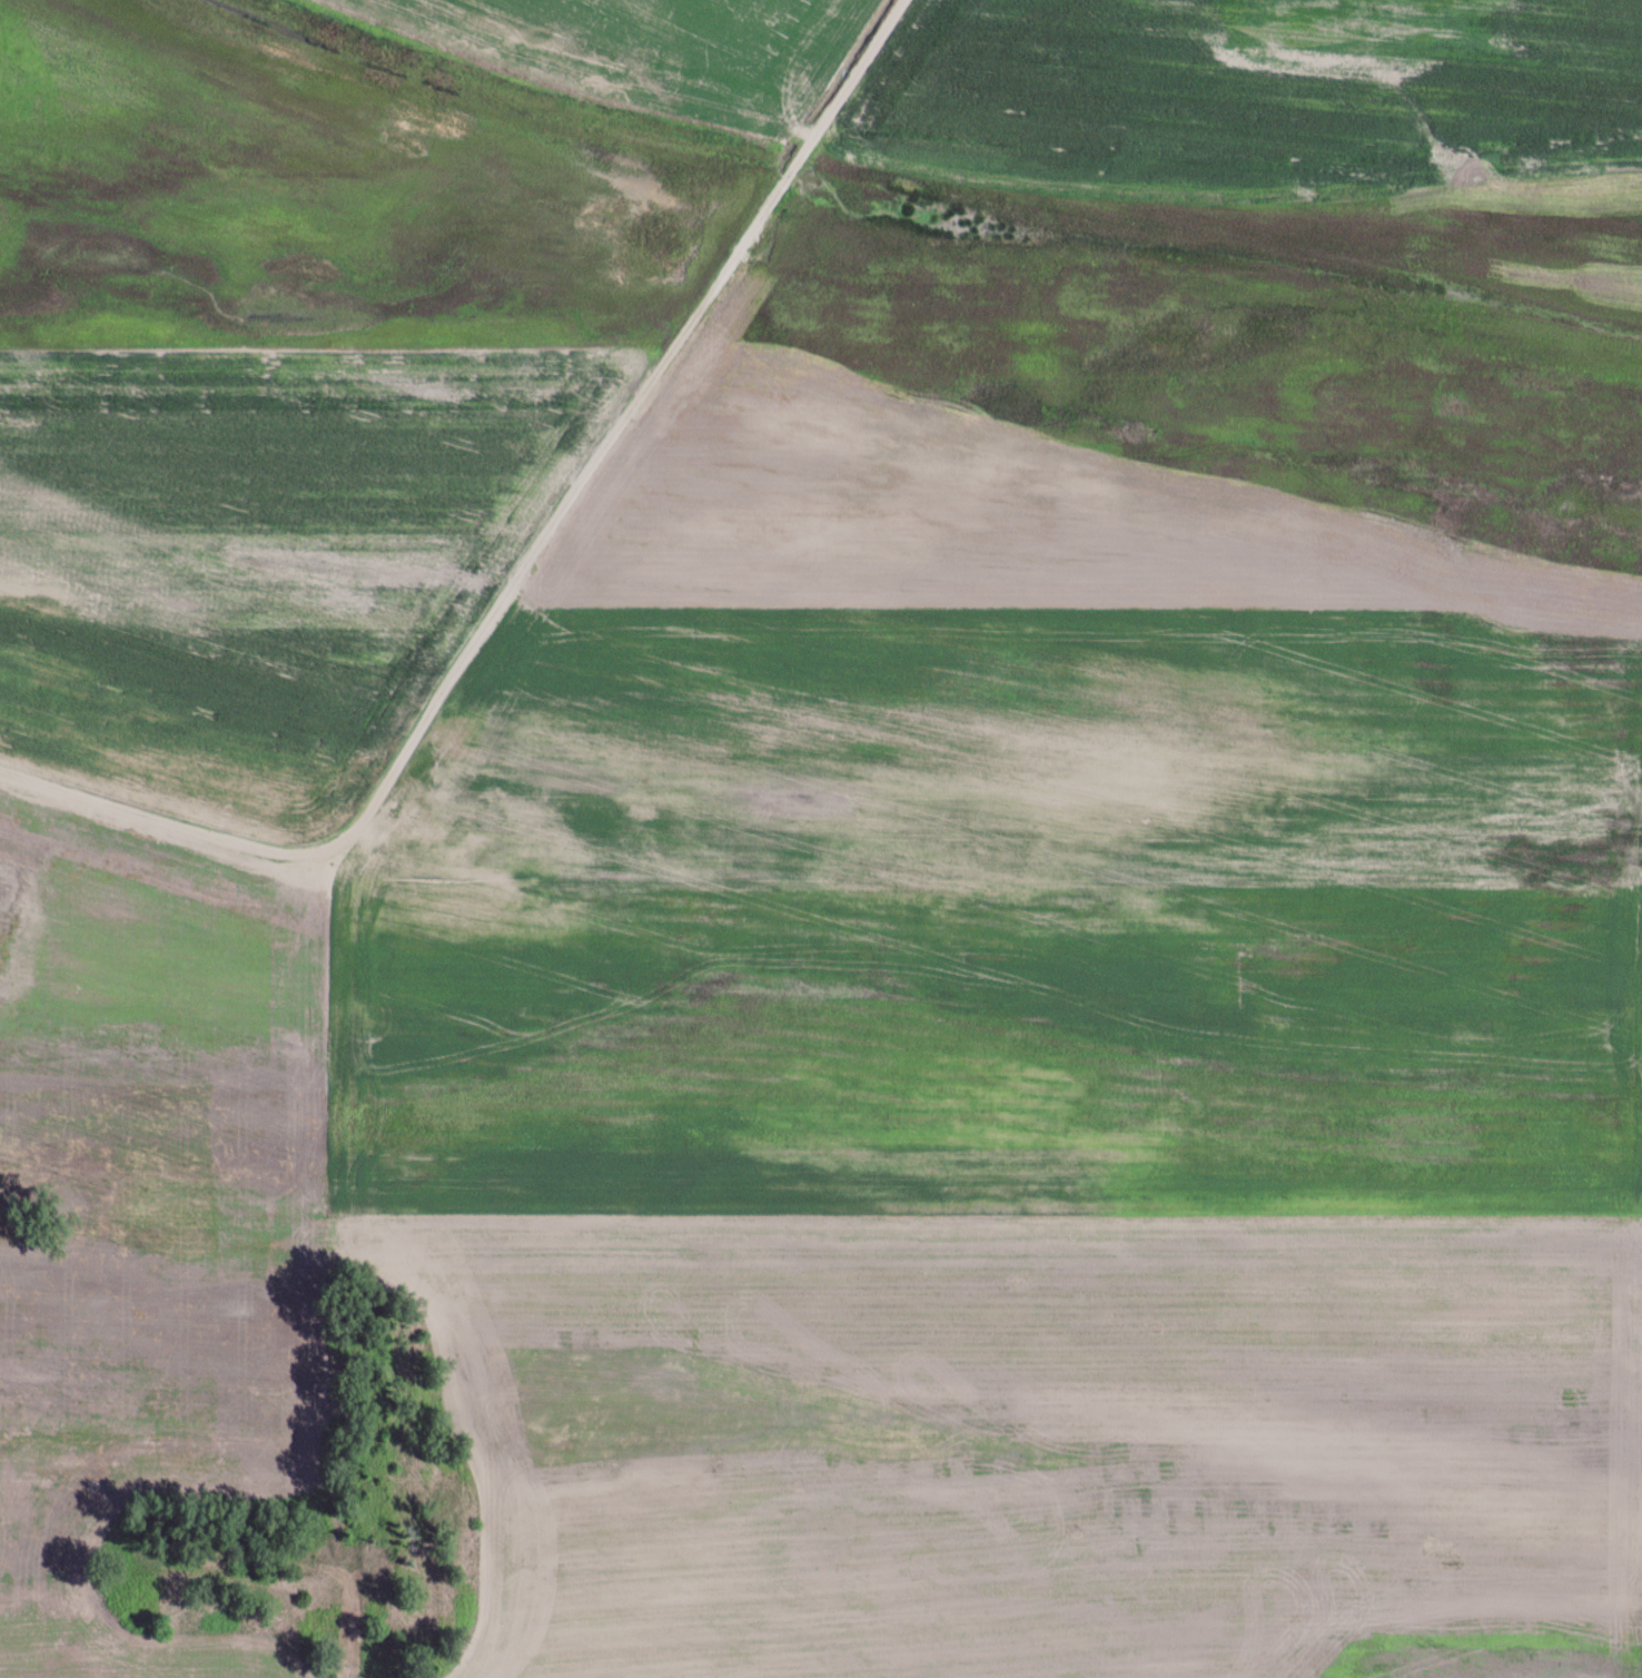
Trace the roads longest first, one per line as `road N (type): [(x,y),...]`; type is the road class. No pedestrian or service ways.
road 1 (residential): [(0,762),(286,850),(326,851),(348,835),(906,0)]

